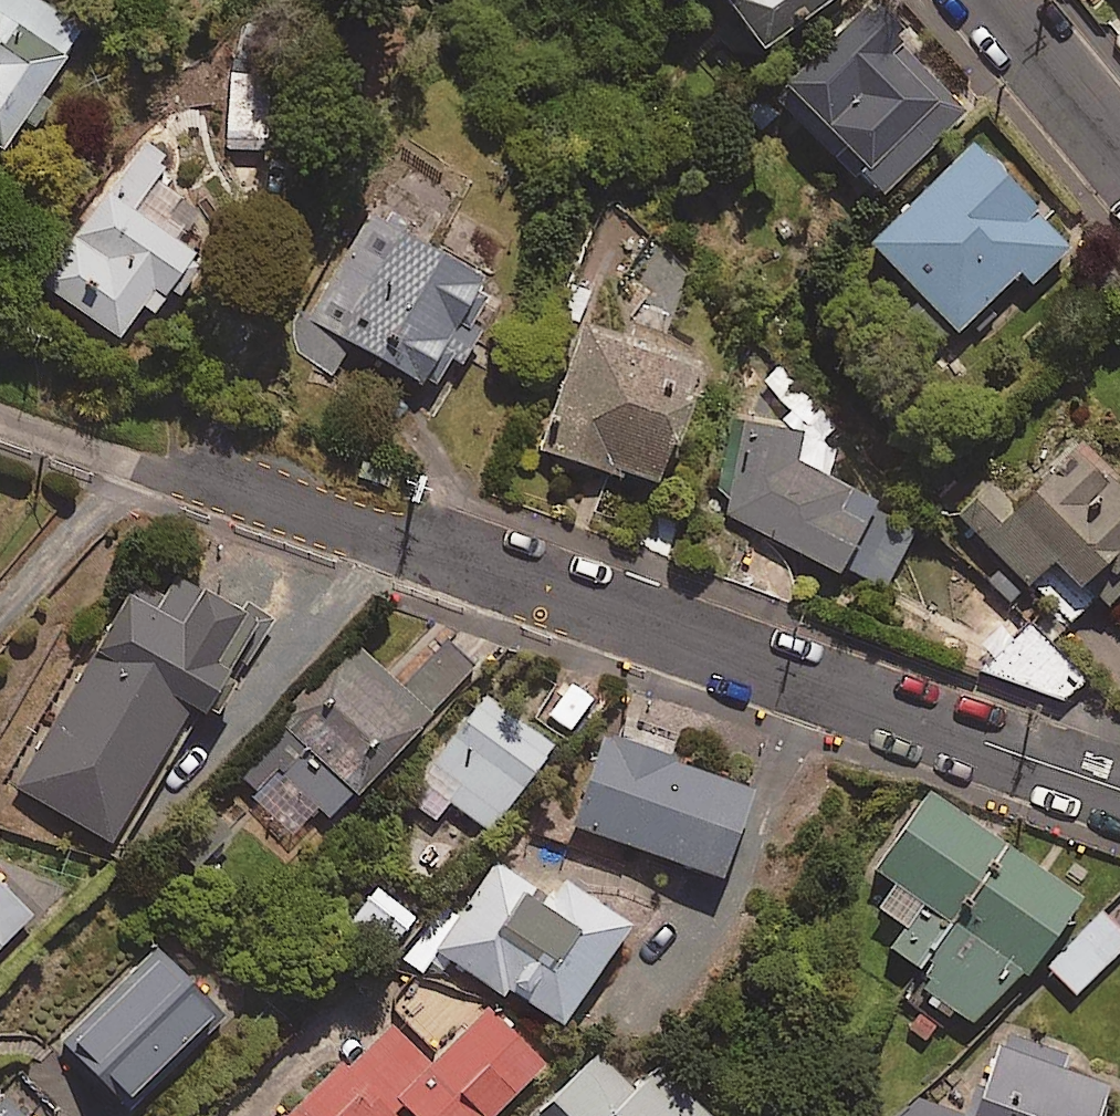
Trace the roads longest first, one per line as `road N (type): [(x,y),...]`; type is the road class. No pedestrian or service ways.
road 1 (residential): [(1119,786),(191,475)]
road 2 (unclassified): [(995,0),(1119,150)]

